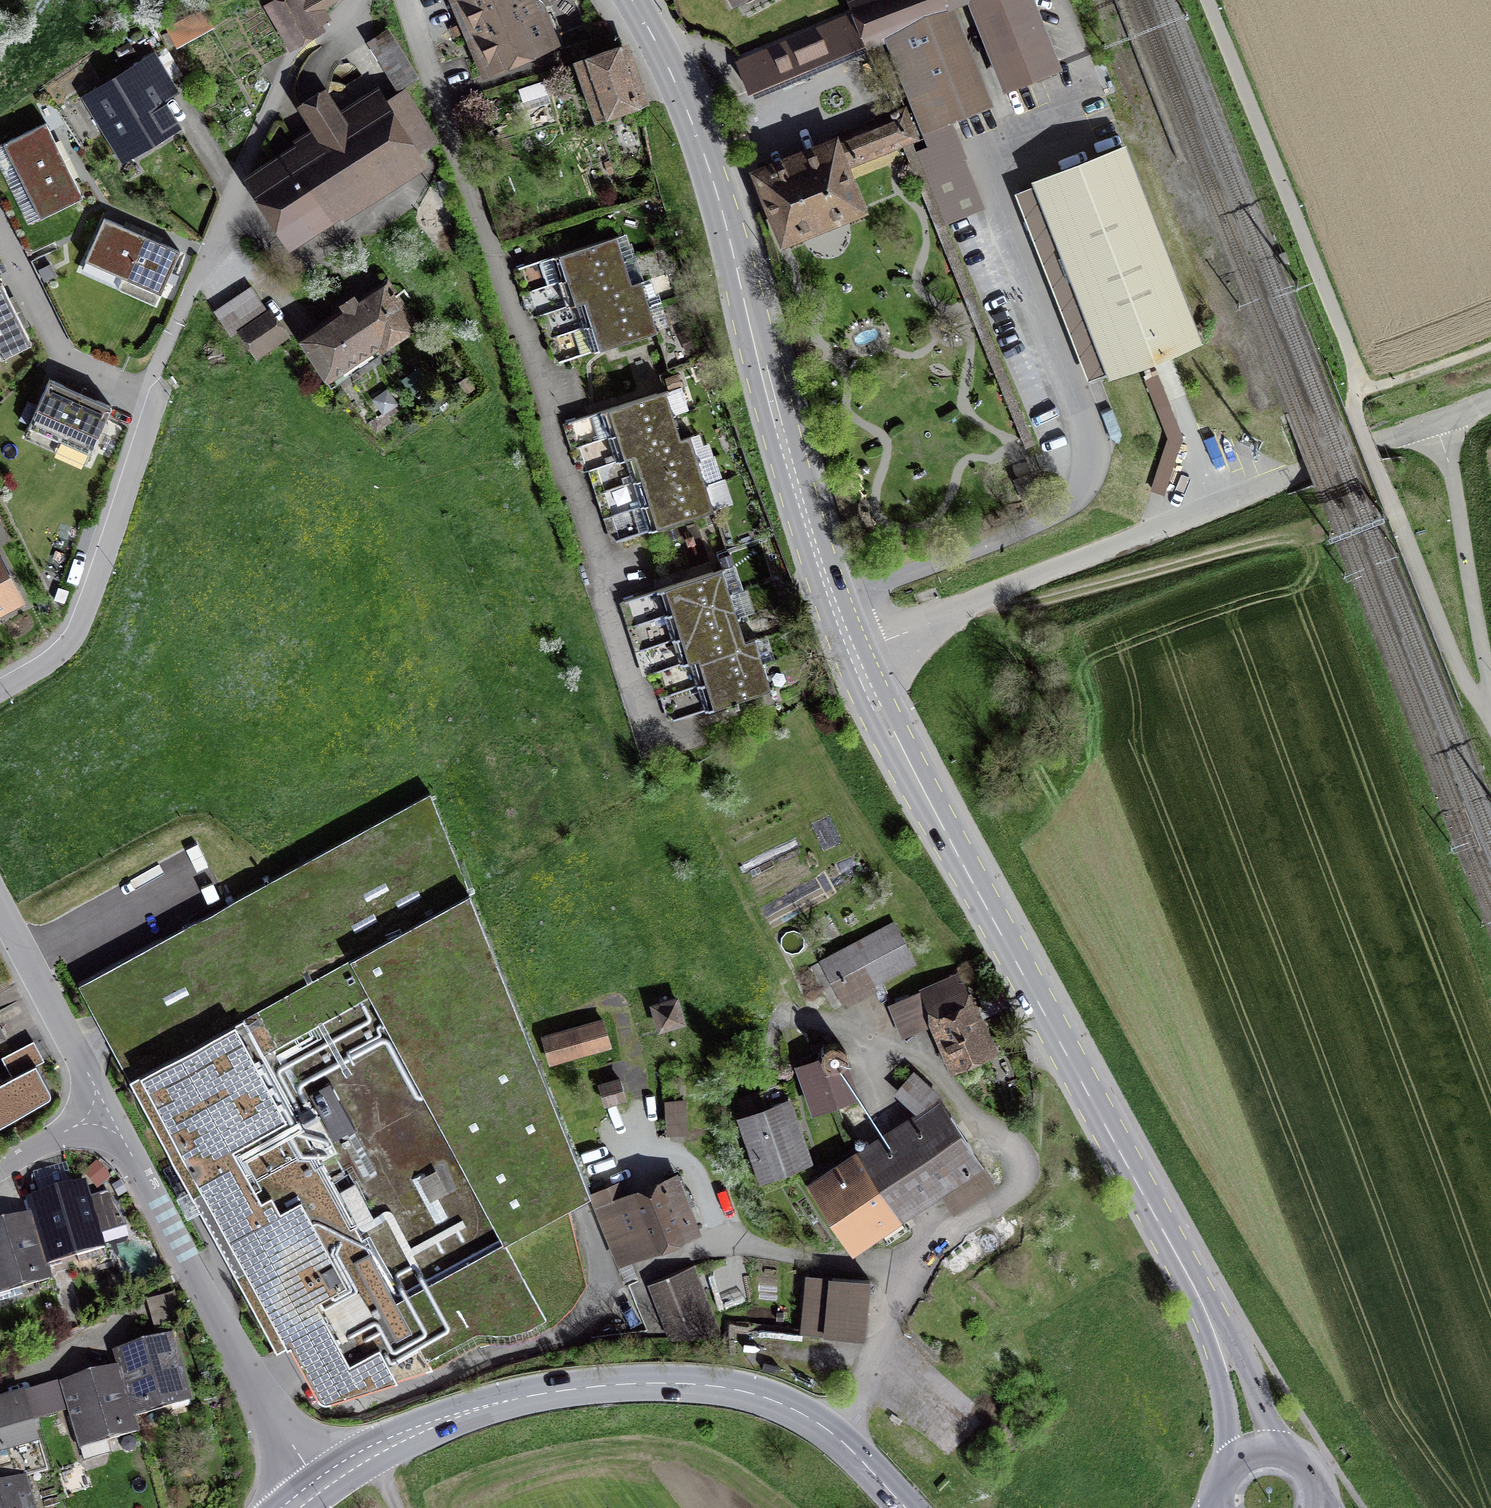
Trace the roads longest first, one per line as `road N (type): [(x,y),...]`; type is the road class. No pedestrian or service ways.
road 1 (primary): [(1252,1454),(1232,1374),(1200,1301),(854,653)]
road 2 (residential): [(421,0),(657,729)]
road 3 (primary): [(854,653),(702,154),(630,0)]
road 4 (secondary): [(316,1486),(406,1434),(476,1408),(602,1384),(692,1384),(765,1397),(804,1414),(906,1507)]
road 5 (unclassified): [(854,653),(1438,427)]
road 6 (residential): [(0,688),(72,636),(153,404),(58,347),(0,229)]
road 7 (residential): [(316,1486),(104,1104)]
road 8 (residential): [(356,0),(249,140),(184,303)]
road 9 (track): [(1274,540),(1051,599),(1004,606),(991,596)]
road 10 (unclassified): [(1490,696),(1438,427)]
road 11 (residential): [(104,1104),(0,907)]
road 12 (track): [(1490,348),(1374,392),(1359,390)]
road 13 (residential): [(114,1332),(0,1390)]
road 14 (residential): [(104,1104),(0,1168)]

